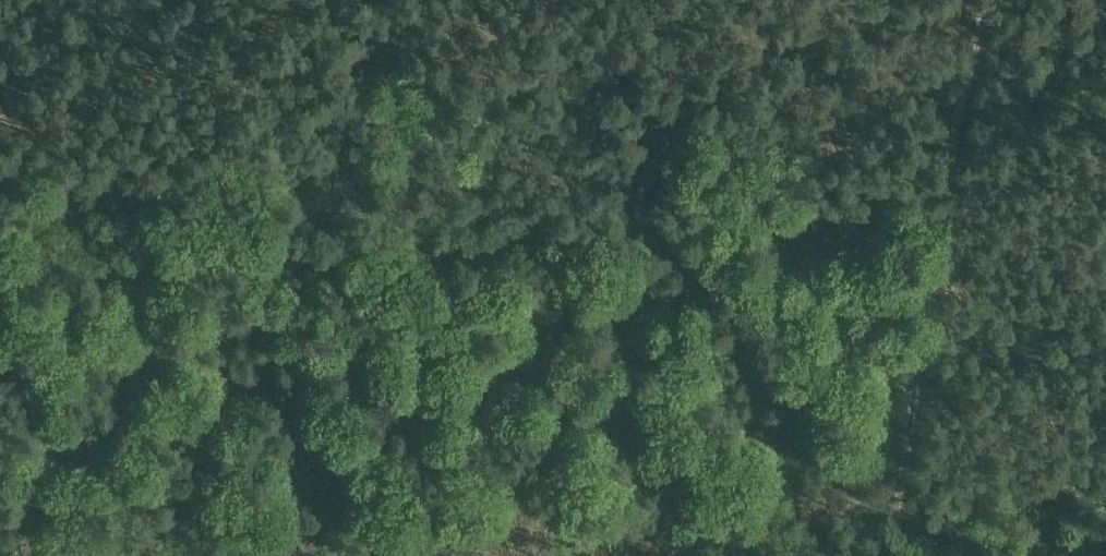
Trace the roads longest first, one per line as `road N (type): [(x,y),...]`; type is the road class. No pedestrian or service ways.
road 1 (track): [(991,0),(958,115),(896,555)]

